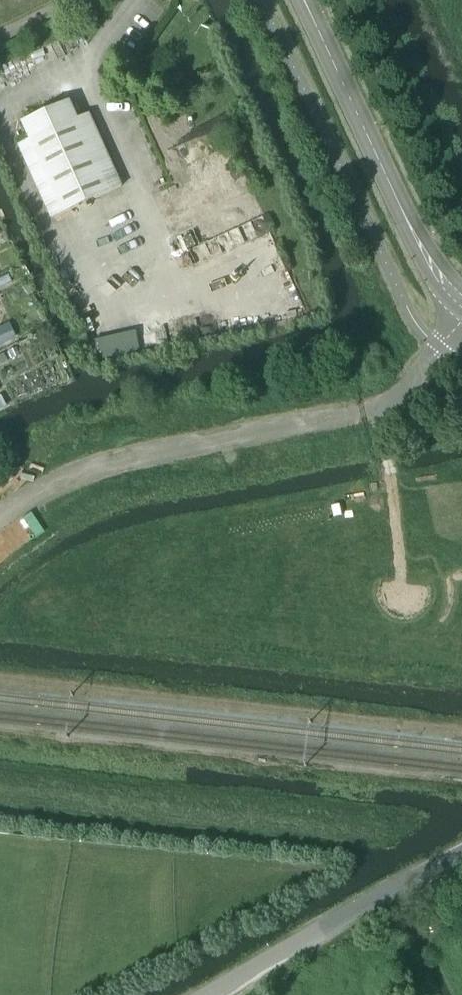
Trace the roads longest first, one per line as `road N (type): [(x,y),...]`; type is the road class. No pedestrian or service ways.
road 1 (tertiary): [(461,303),(437,273),(302,0)]
road 2 (unclassified): [(216,994),(461,854)]

